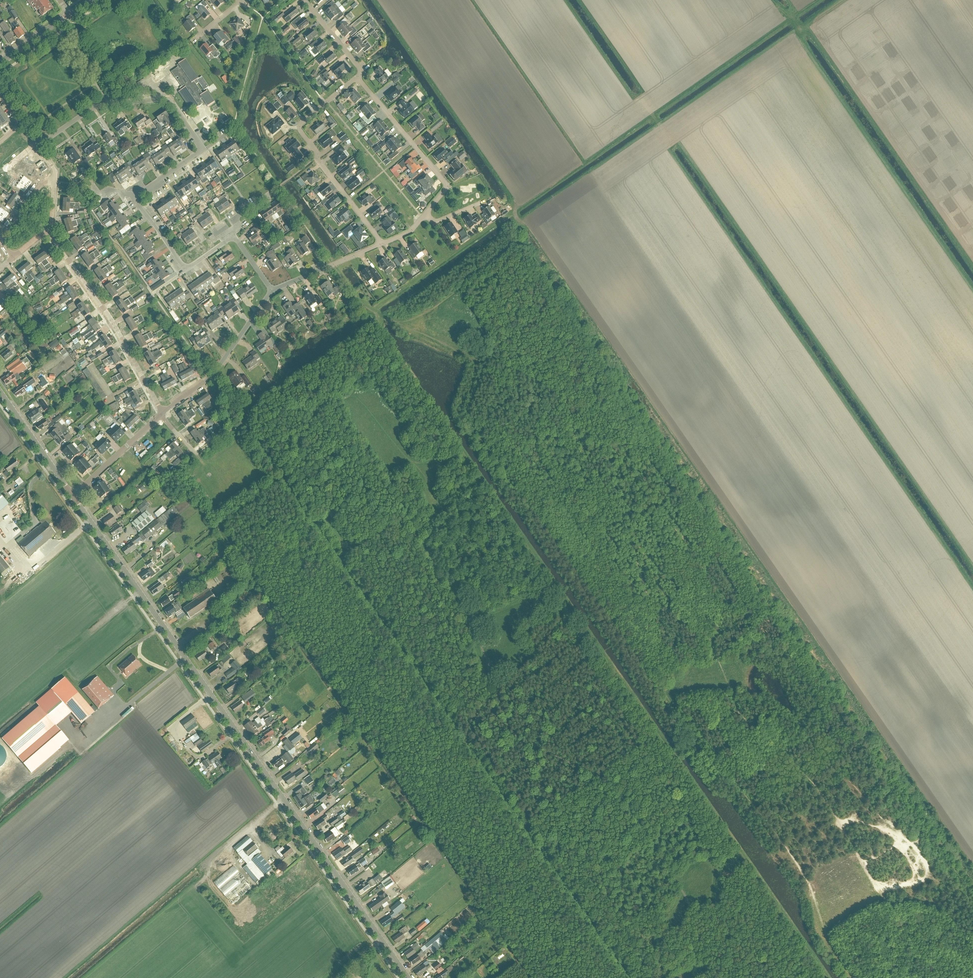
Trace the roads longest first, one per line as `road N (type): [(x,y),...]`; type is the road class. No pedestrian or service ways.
road 1 (tertiary): [(408,977),(73,496)]
road 2 (track): [(822,0),(516,216)]
road 3 (residential): [(382,244),(300,130),(357,77)]
road 4 (residential): [(162,413),(51,233)]
road 5 (residential): [(204,149),(166,100),(97,107),(38,147)]
road 6 (residential): [(424,215),(447,186),(357,77)]
road 7 (residential): [(162,413),(211,378),(272,290)]
road 8 (tertiary): [(73,496),(0,391)]
road 9 (residential): [(73,496),(162,413)]

